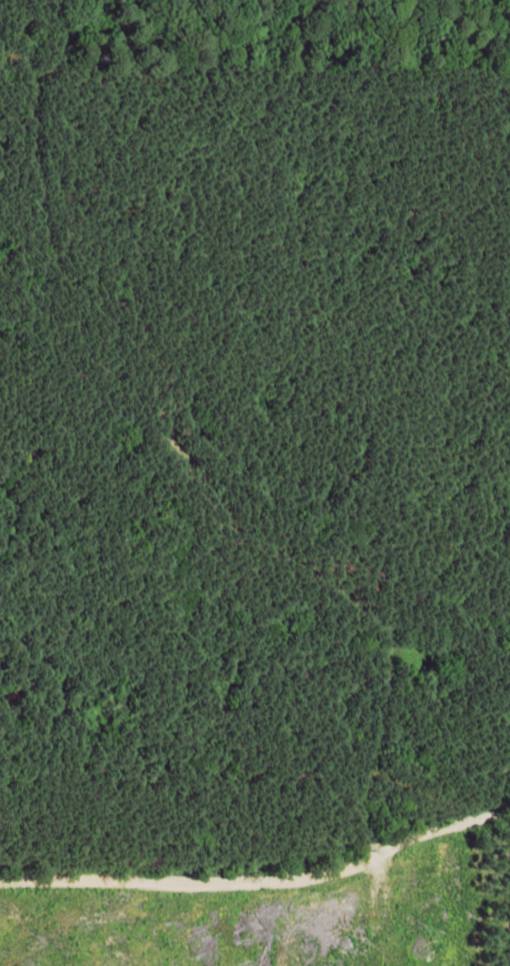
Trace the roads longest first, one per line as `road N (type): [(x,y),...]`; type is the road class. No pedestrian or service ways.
road 1 (residential): [(0,866),(318,855),(383,840),(509,768)]

